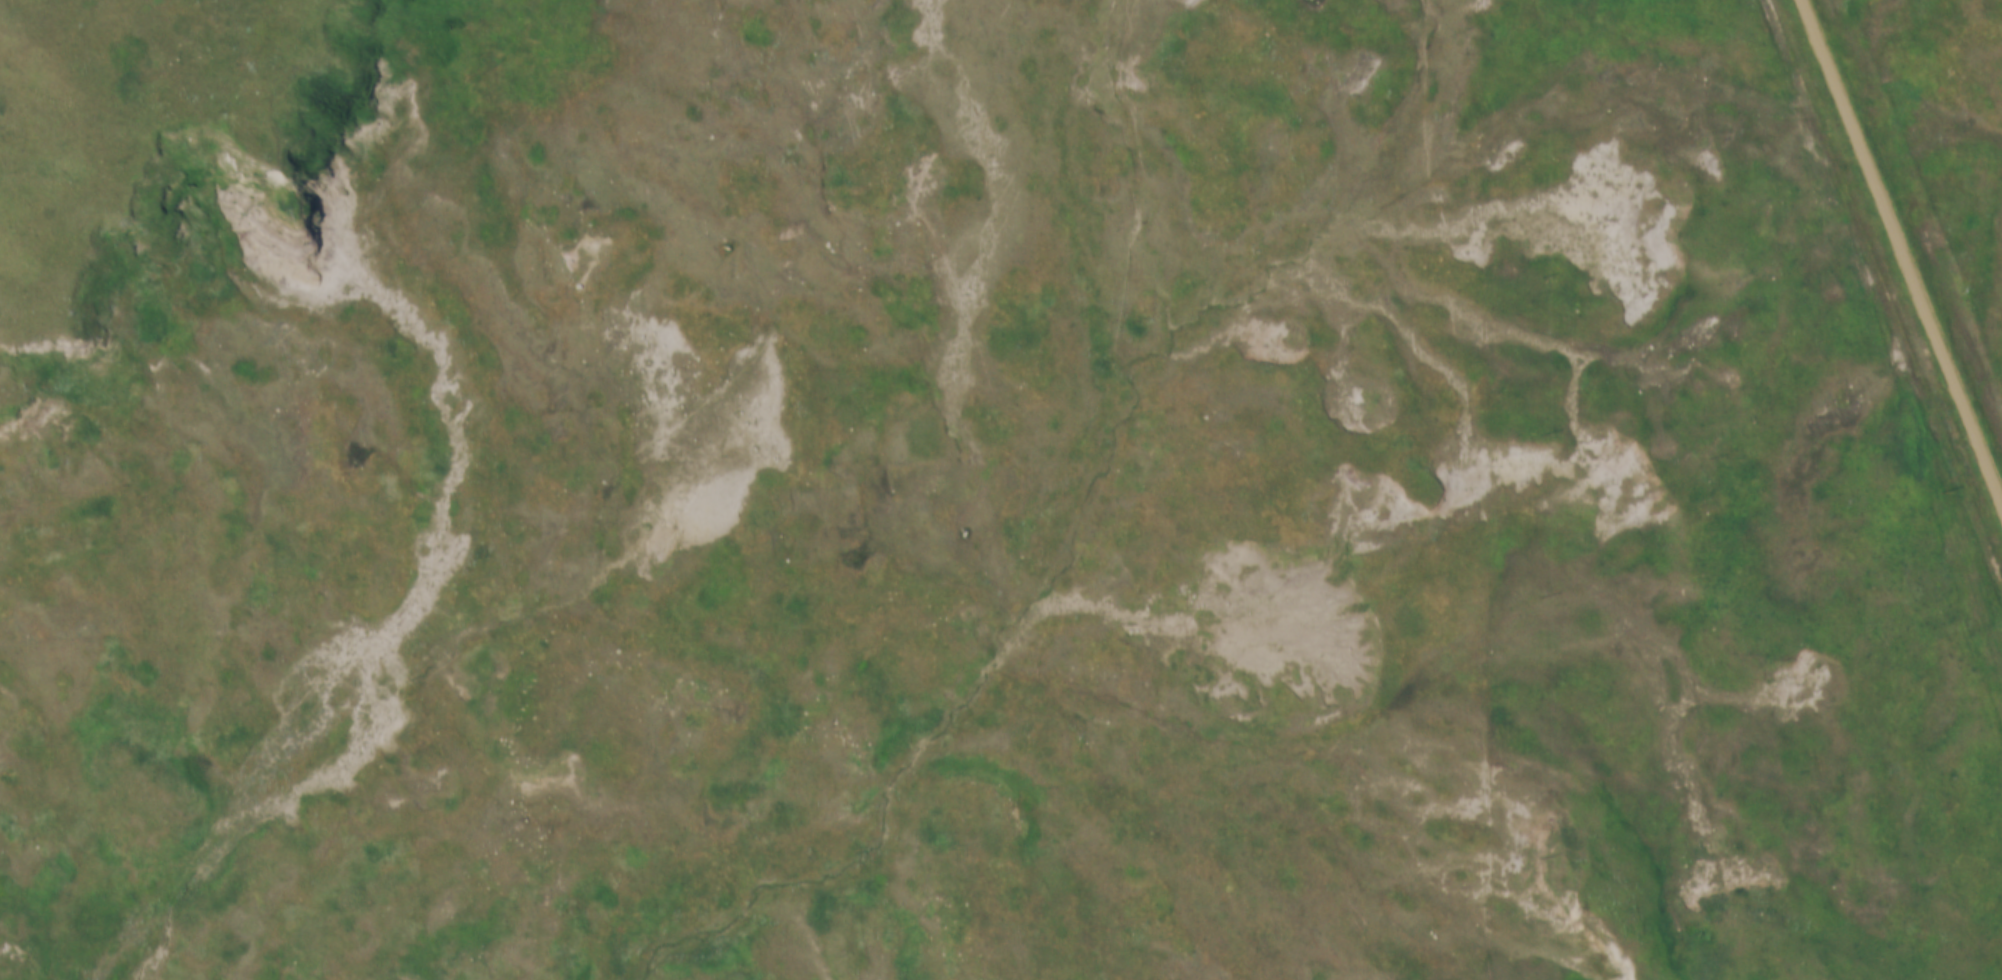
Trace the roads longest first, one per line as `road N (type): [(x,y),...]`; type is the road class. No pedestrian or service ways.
road 1 (residential): [(1801,0),(2001,497)]

